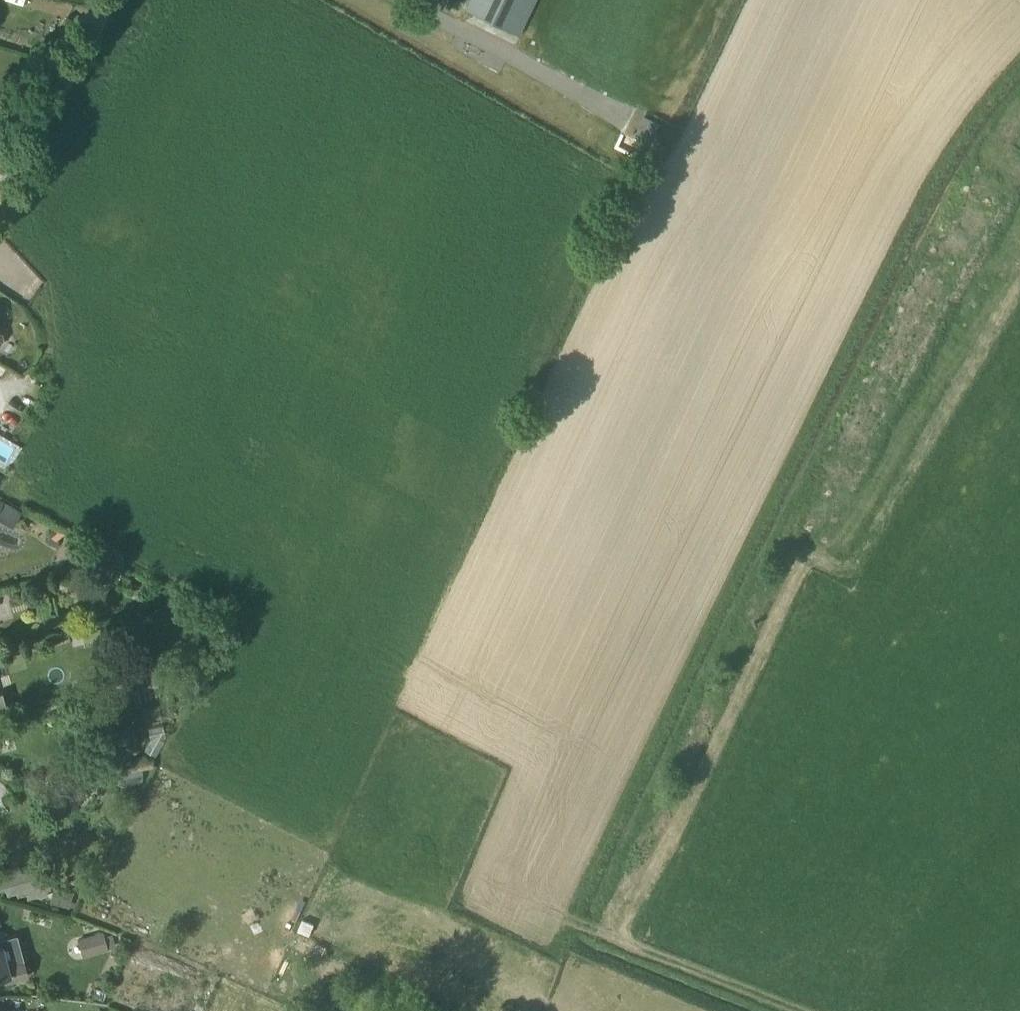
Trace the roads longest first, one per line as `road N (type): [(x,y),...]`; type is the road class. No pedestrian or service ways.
road 1 (unclassified): [(0,189),(114,0)]

